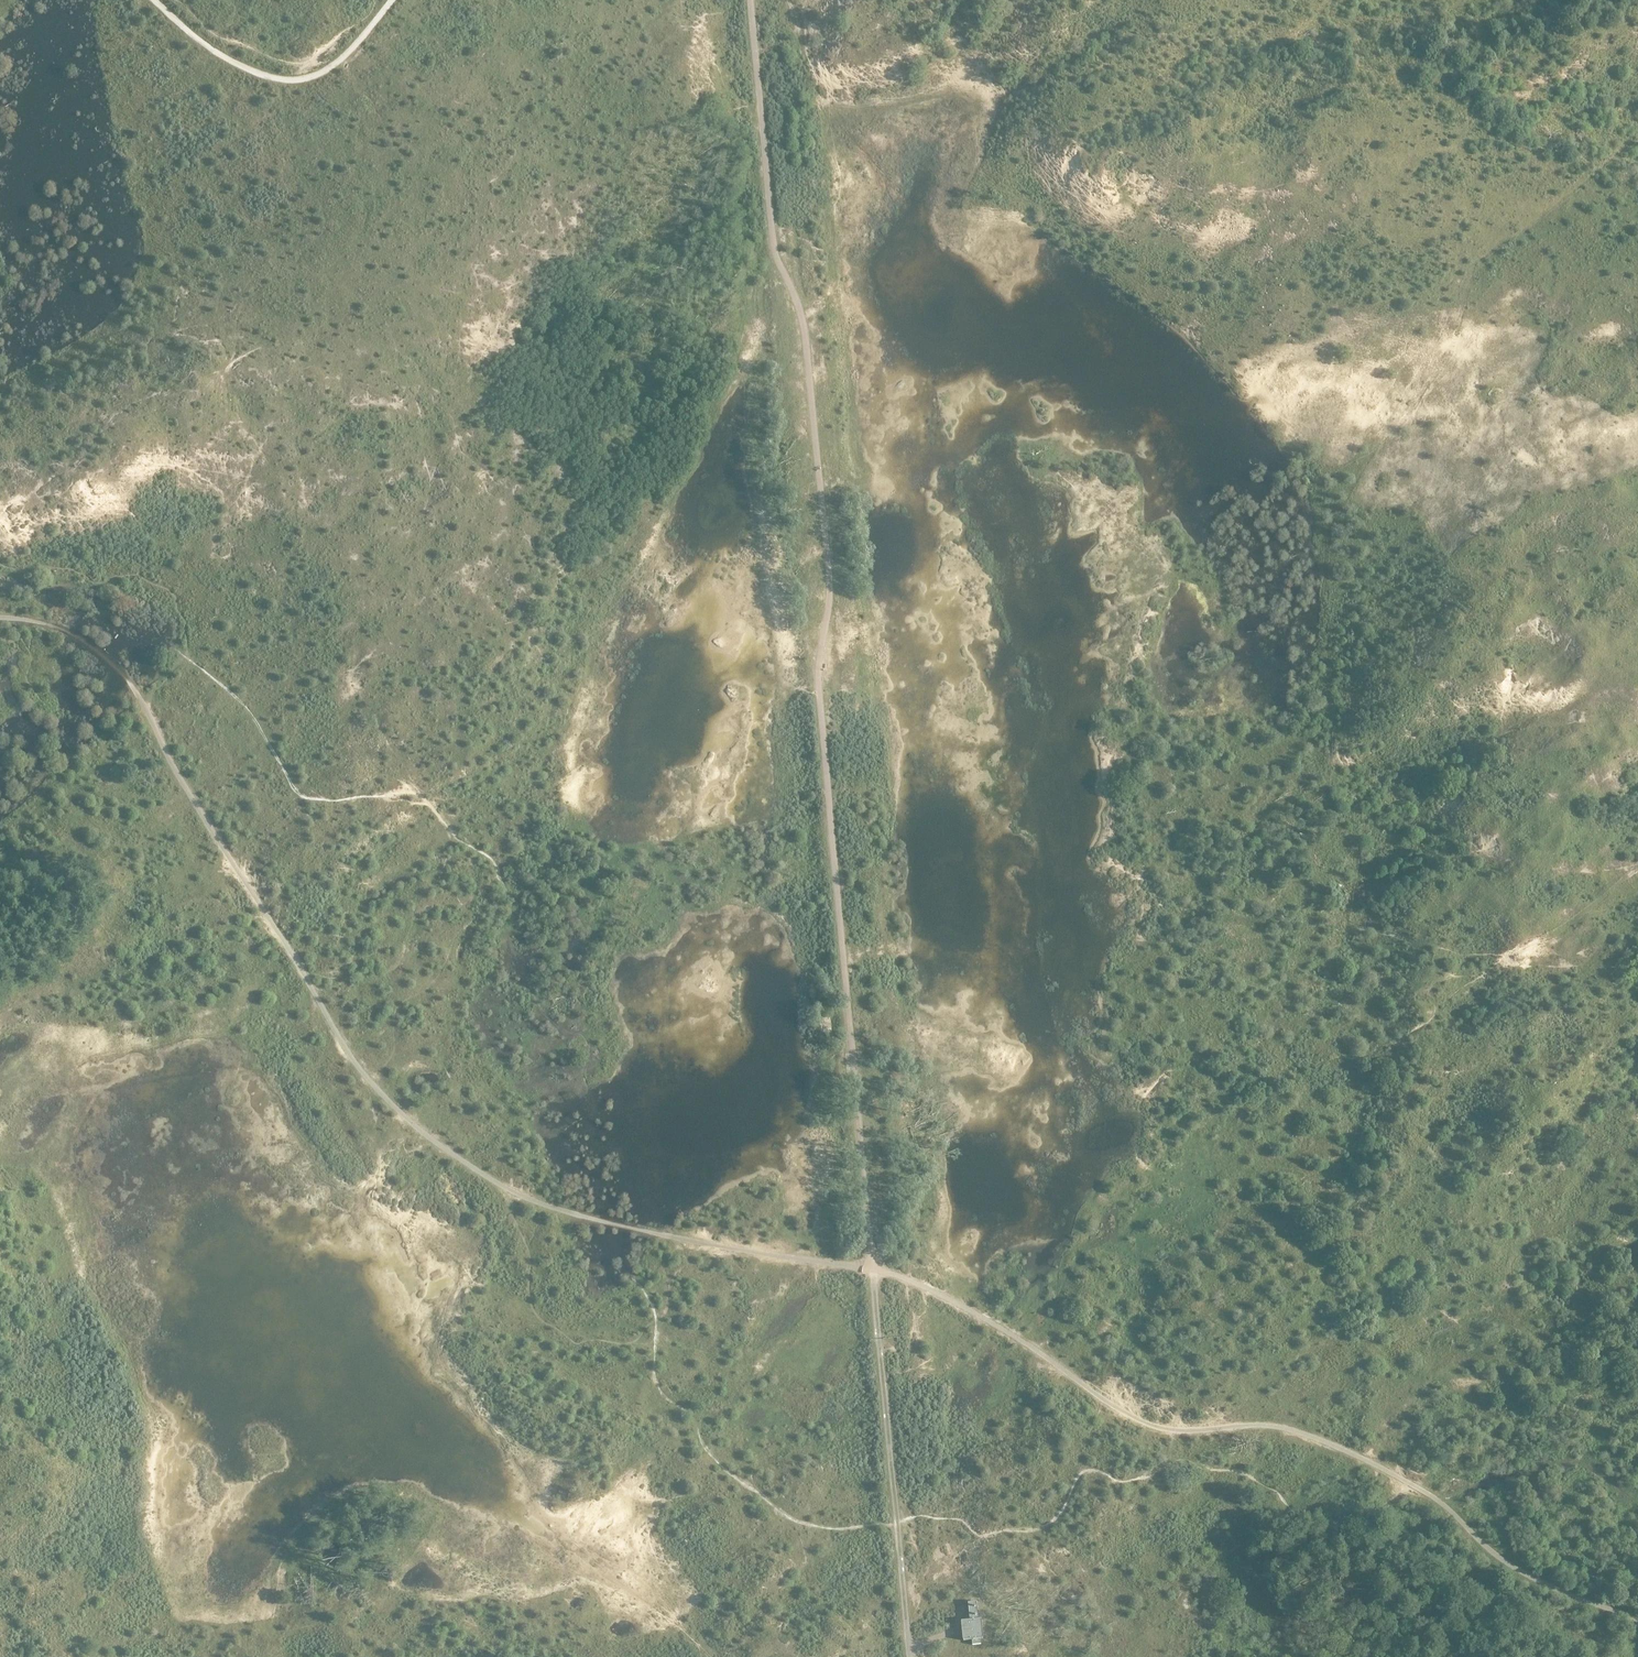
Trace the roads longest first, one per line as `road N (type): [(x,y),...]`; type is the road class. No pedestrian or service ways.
road 1 (track): [(393,0),(333,68),(301,77),(251,65),(199,36),(162,0)]

